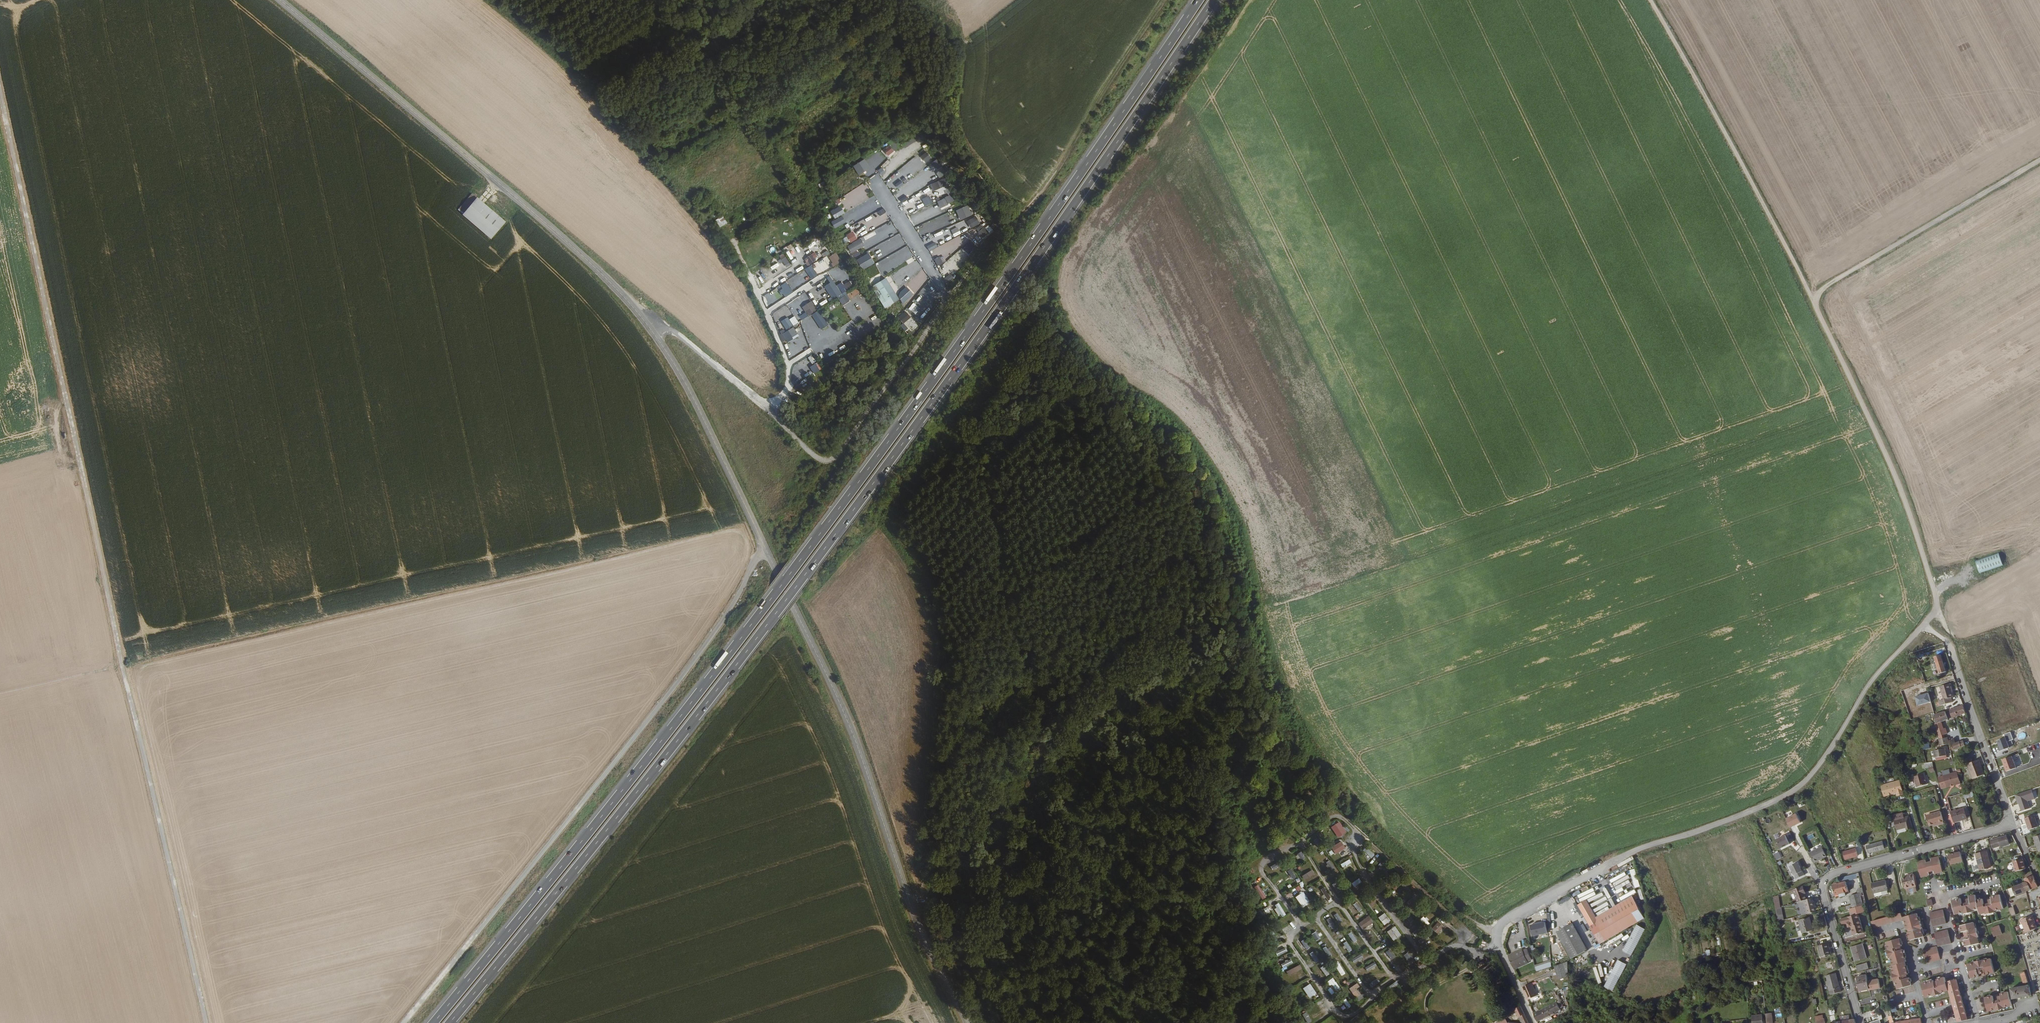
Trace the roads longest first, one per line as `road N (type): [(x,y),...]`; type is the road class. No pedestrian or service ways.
road 1 (trunk): [(1198,0),(972,327),(715,674),(435,1022)]
road 2 (trunk): [(450,1022),(856,507),(1213,0)]
road 3 (tertiary): [(969,1022),(923,935),(844,709),(668,353),(582,256),(280,0)]
road 4 (track): [(0,89),(205,1022)]
road 5 (track): [(1033,292),(1088,373),(1160,433),(1194,481),(1226,547),(1283,726),(1342,806),(1498,942)]
road 6 (track): [(769,406),(830,463),(1005,228),(1038,198),(1168,0)]
road 7 (track): [(1647,0),(1766,208),(1936,588)]
road 8 (track): [(399,1022),(651,711),(767,550)]
road 9 (track): [(1941,604),(1872,680),(1801,785),(1761,808),(1612,862)]
road 10 (residential): [(1860,1022),(1826,881),(2011,827)]
road 11 (track): [(1005,228),(958,166),(916,16),(884,0)]
road 12 (track): [(1811,302),(2039,162)]
road 13 (residential): [(2011,827),(1936,588)]
road 14 (residential): [(1533,1022),(1499,932),(1612,862)]
road 15 (residential): [(1977,1022),(1944,896),(1995,882)]
road 16 (residential): [(875,181),(951,301)]
road 17 (residential): [(1881,930),(1901,925),(1928,1022)]

